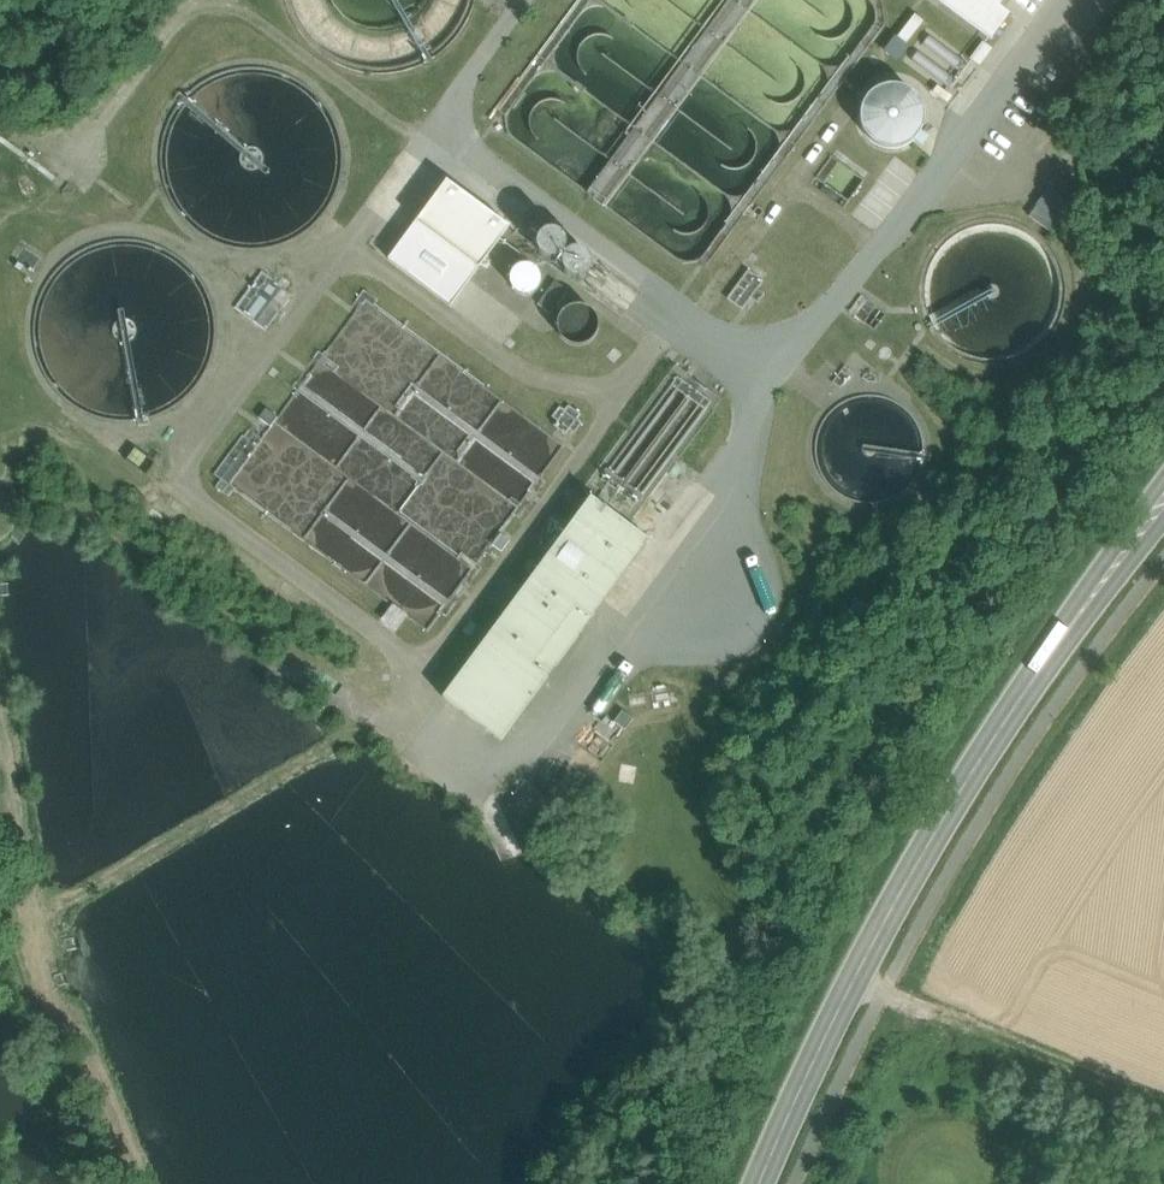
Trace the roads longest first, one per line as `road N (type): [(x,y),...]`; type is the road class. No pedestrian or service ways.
road 1 (secondary): [(1163,510),(986,749),(883,924),(760,1183)]

